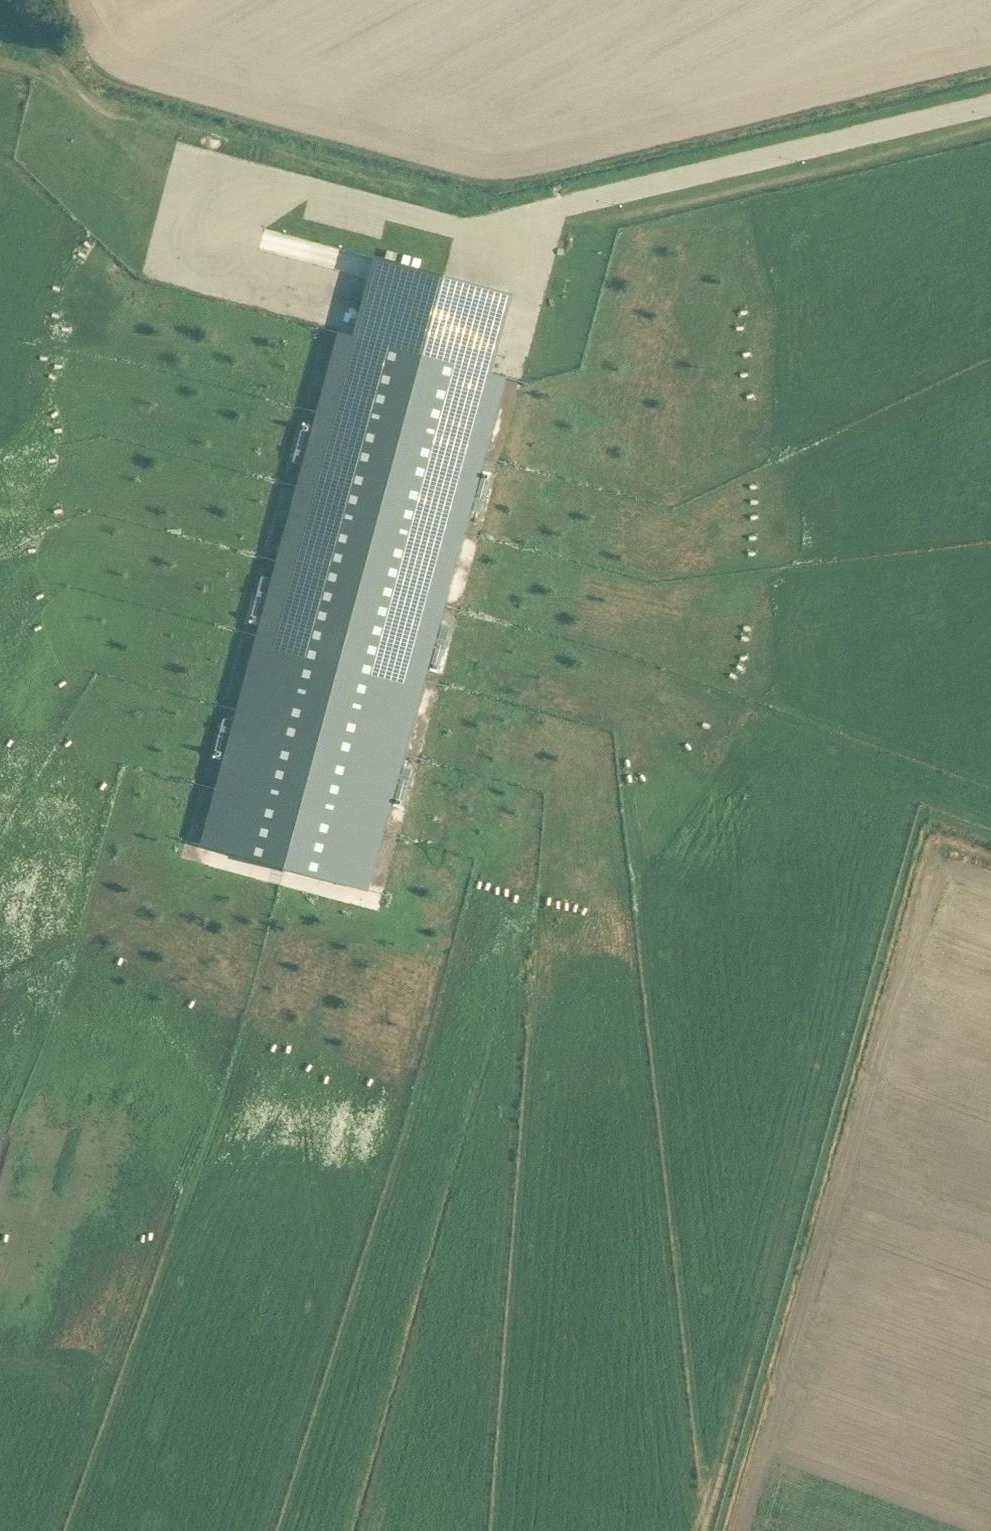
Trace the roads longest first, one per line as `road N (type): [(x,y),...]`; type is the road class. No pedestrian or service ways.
road 1 (track): [(17,0),(84,100)]

